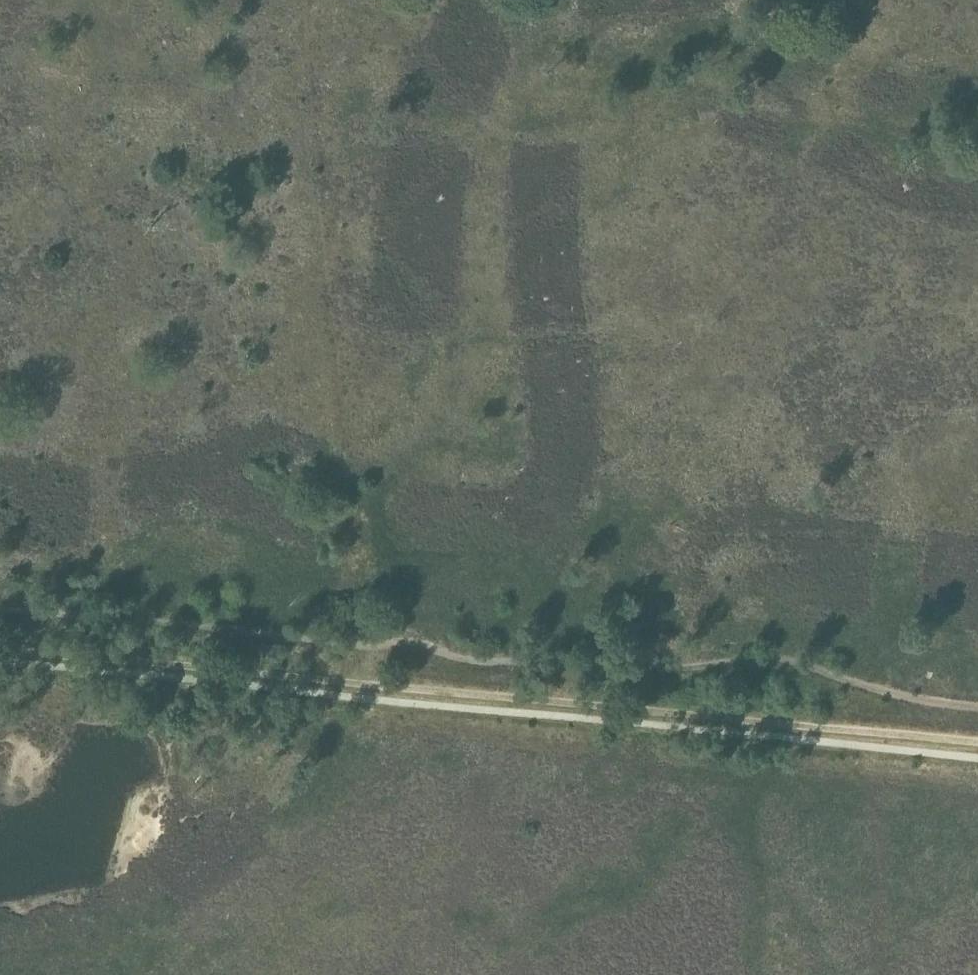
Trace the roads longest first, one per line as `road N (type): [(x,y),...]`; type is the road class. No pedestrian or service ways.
road 1 (track): [(0,653),(977,745)]

